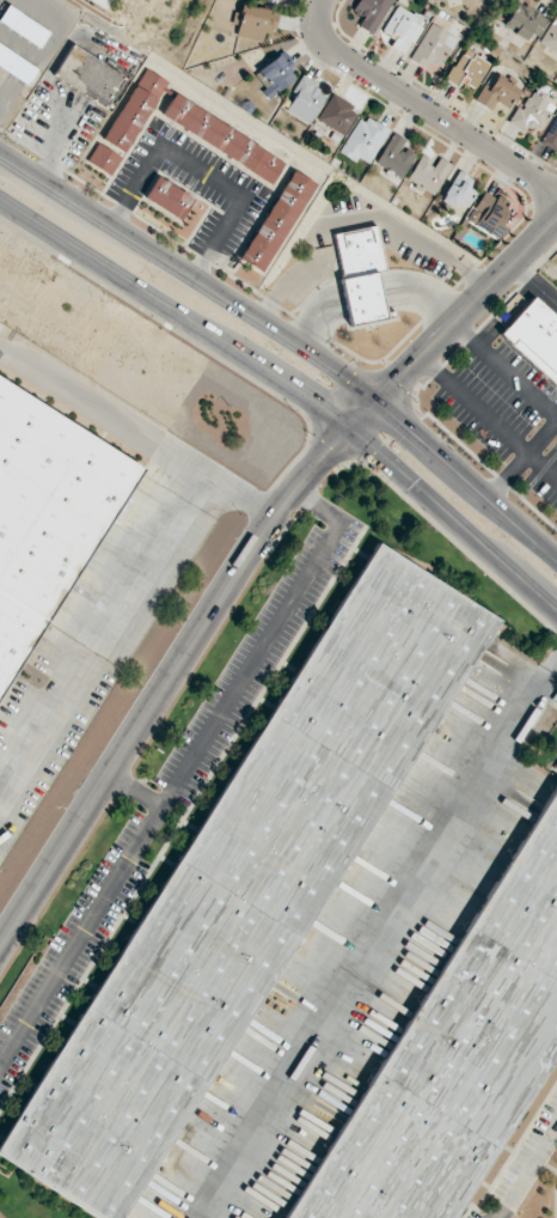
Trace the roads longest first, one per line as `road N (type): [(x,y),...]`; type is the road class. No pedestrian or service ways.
road 1 (secondary): [(556,562),(318,357),(0,153)]
road 2 (tertiary): [(0,948),(229,581),(348,427)]
road 3 (secondary): [(0,199),(348,427)]
road 4 (residential): [(325,0),(319,19),(326,42),(556,196)]
road 5 (secondary): [(348,427),(556,610)]
road 6 (tertiary): [(348,427),(496,278)]

